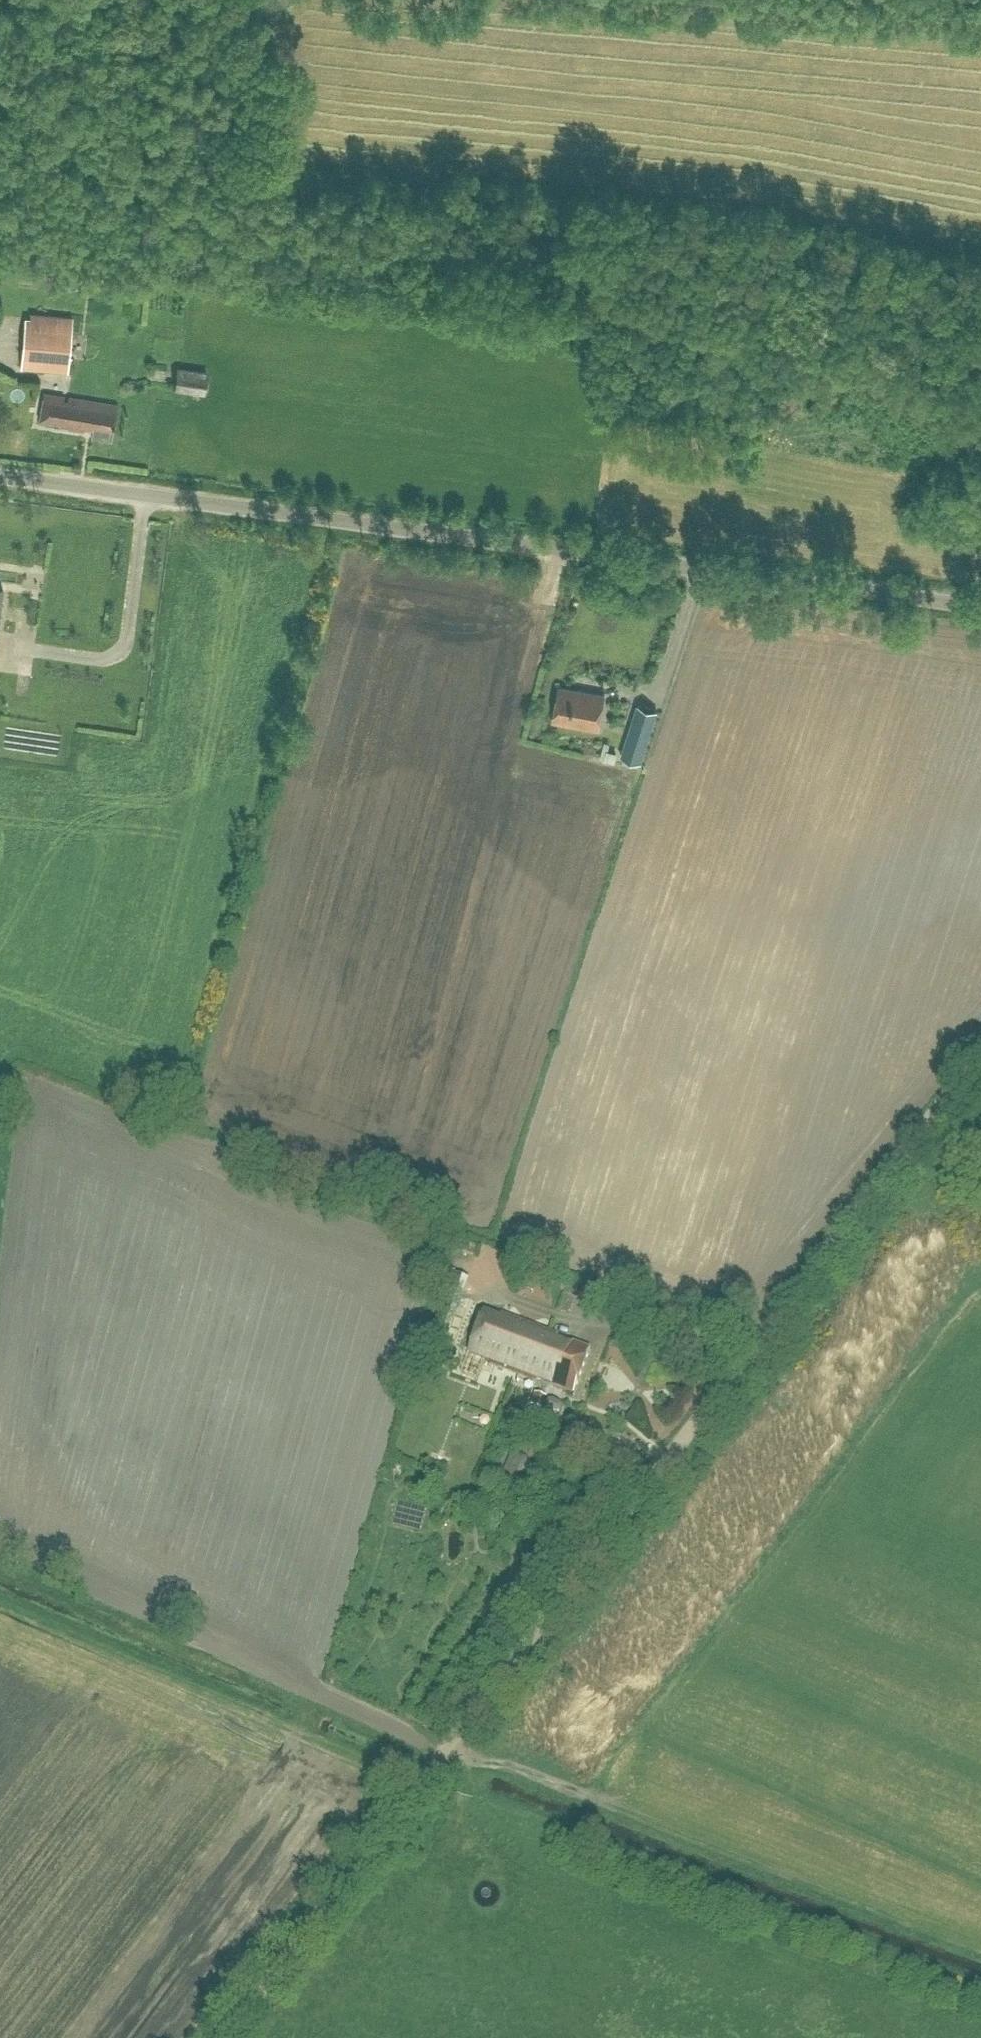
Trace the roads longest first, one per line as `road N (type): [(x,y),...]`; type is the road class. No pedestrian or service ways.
road 1 (track): [(223,2037),(980,1062)]
road 2 (unclassified): [(980,604),(0,474)]

